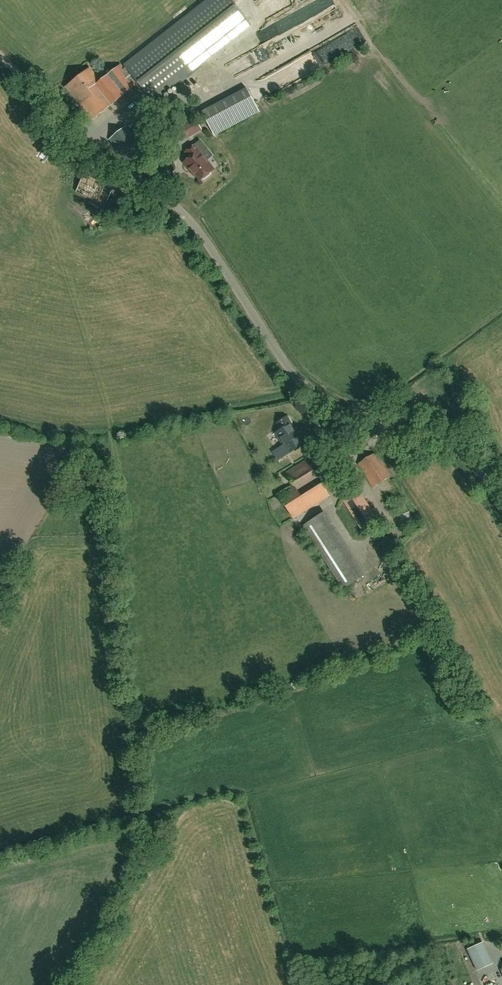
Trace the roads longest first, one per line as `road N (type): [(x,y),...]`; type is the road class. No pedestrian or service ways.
road 1 (unclassified): [(501,504),(483,470),(451,444),(330,402),(276,345),(200,229),(76,134),(21,77)]

